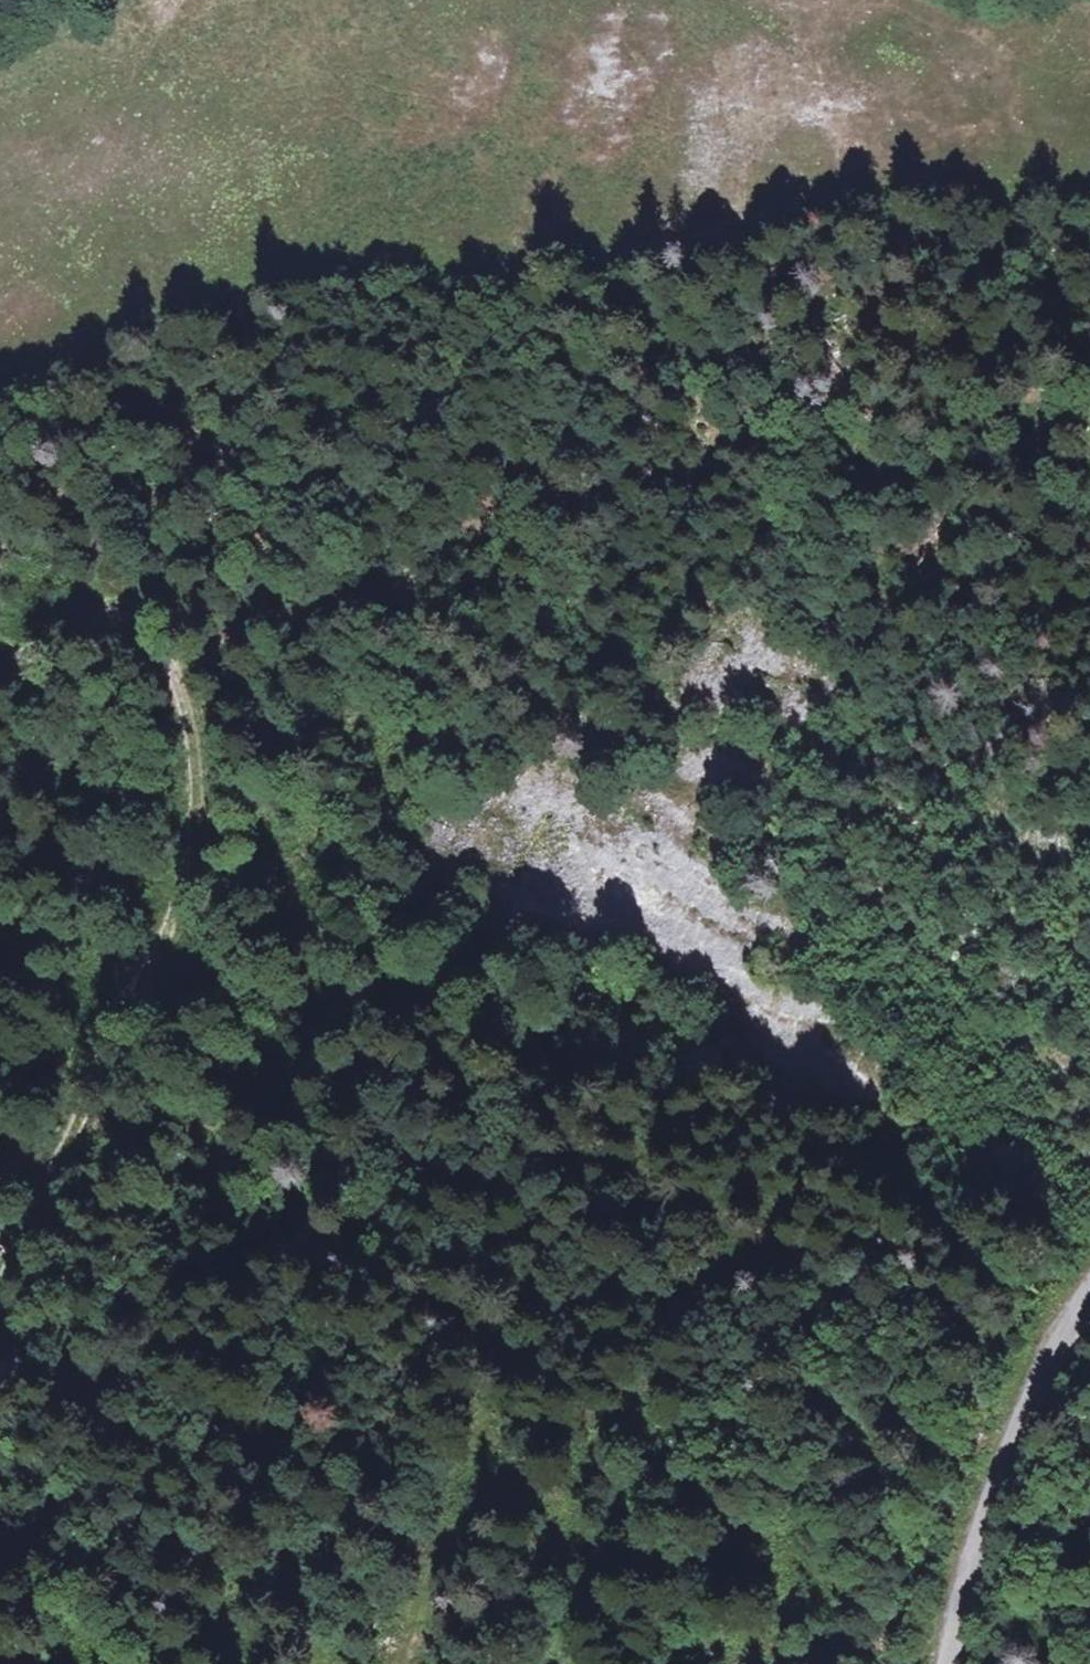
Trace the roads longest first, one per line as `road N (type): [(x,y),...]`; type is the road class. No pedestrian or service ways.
road 1 (unclassified): [(1089,1273),(1028,1381),(981,1493),(938,1663)]

